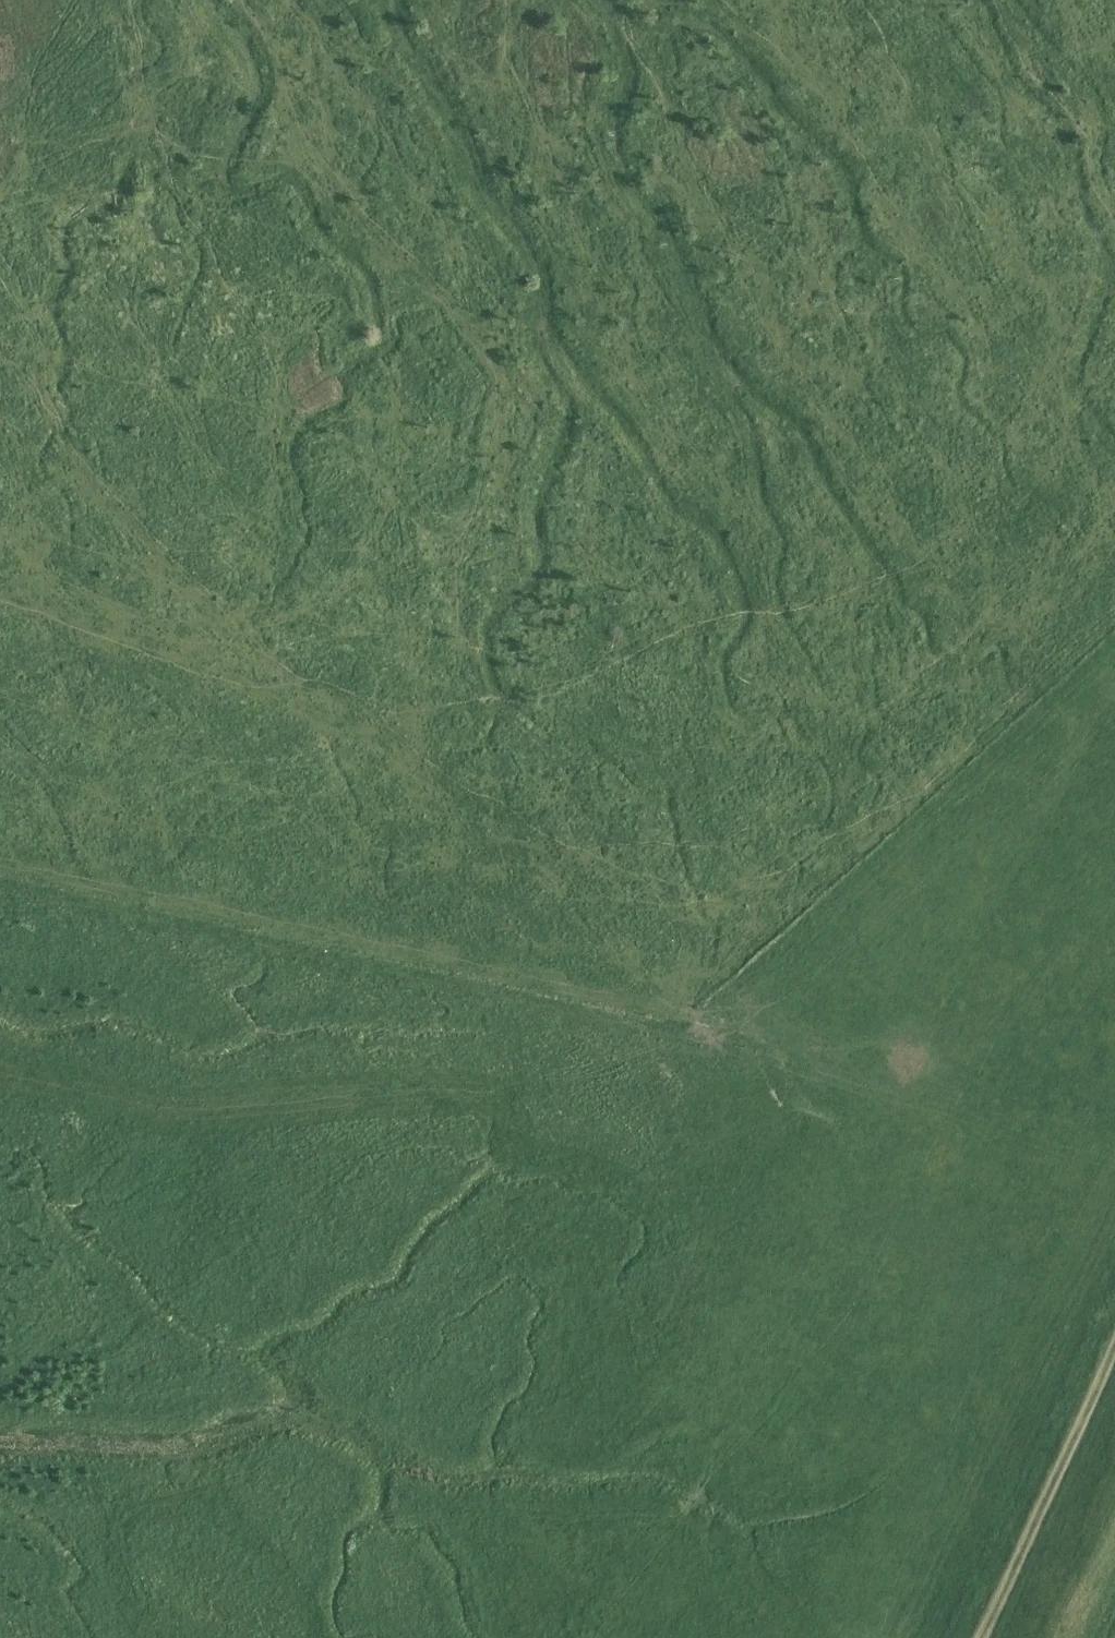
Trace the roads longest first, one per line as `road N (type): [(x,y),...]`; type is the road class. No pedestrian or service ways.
road 1 (track): [(983,1637),(1114,1353)]

